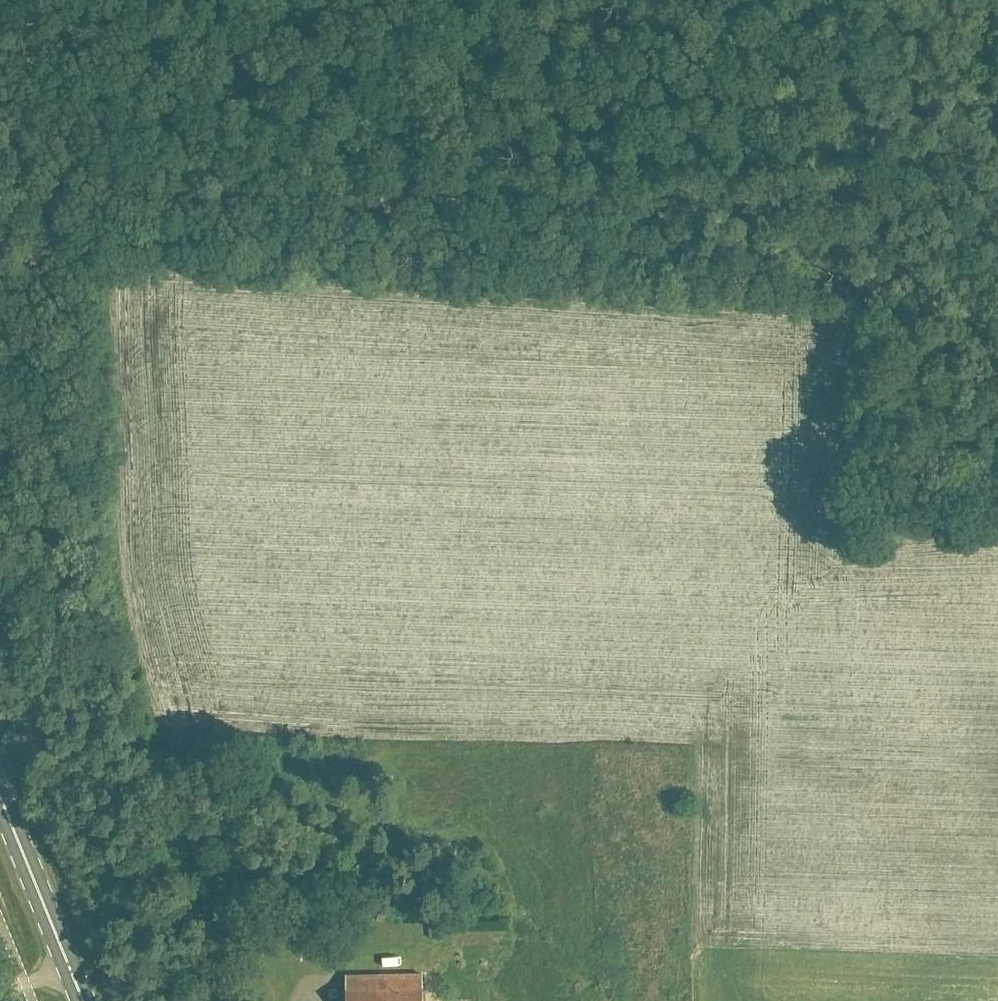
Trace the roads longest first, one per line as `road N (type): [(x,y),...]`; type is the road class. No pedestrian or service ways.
road 1 (primary): [(81,1000),(0,801)]

